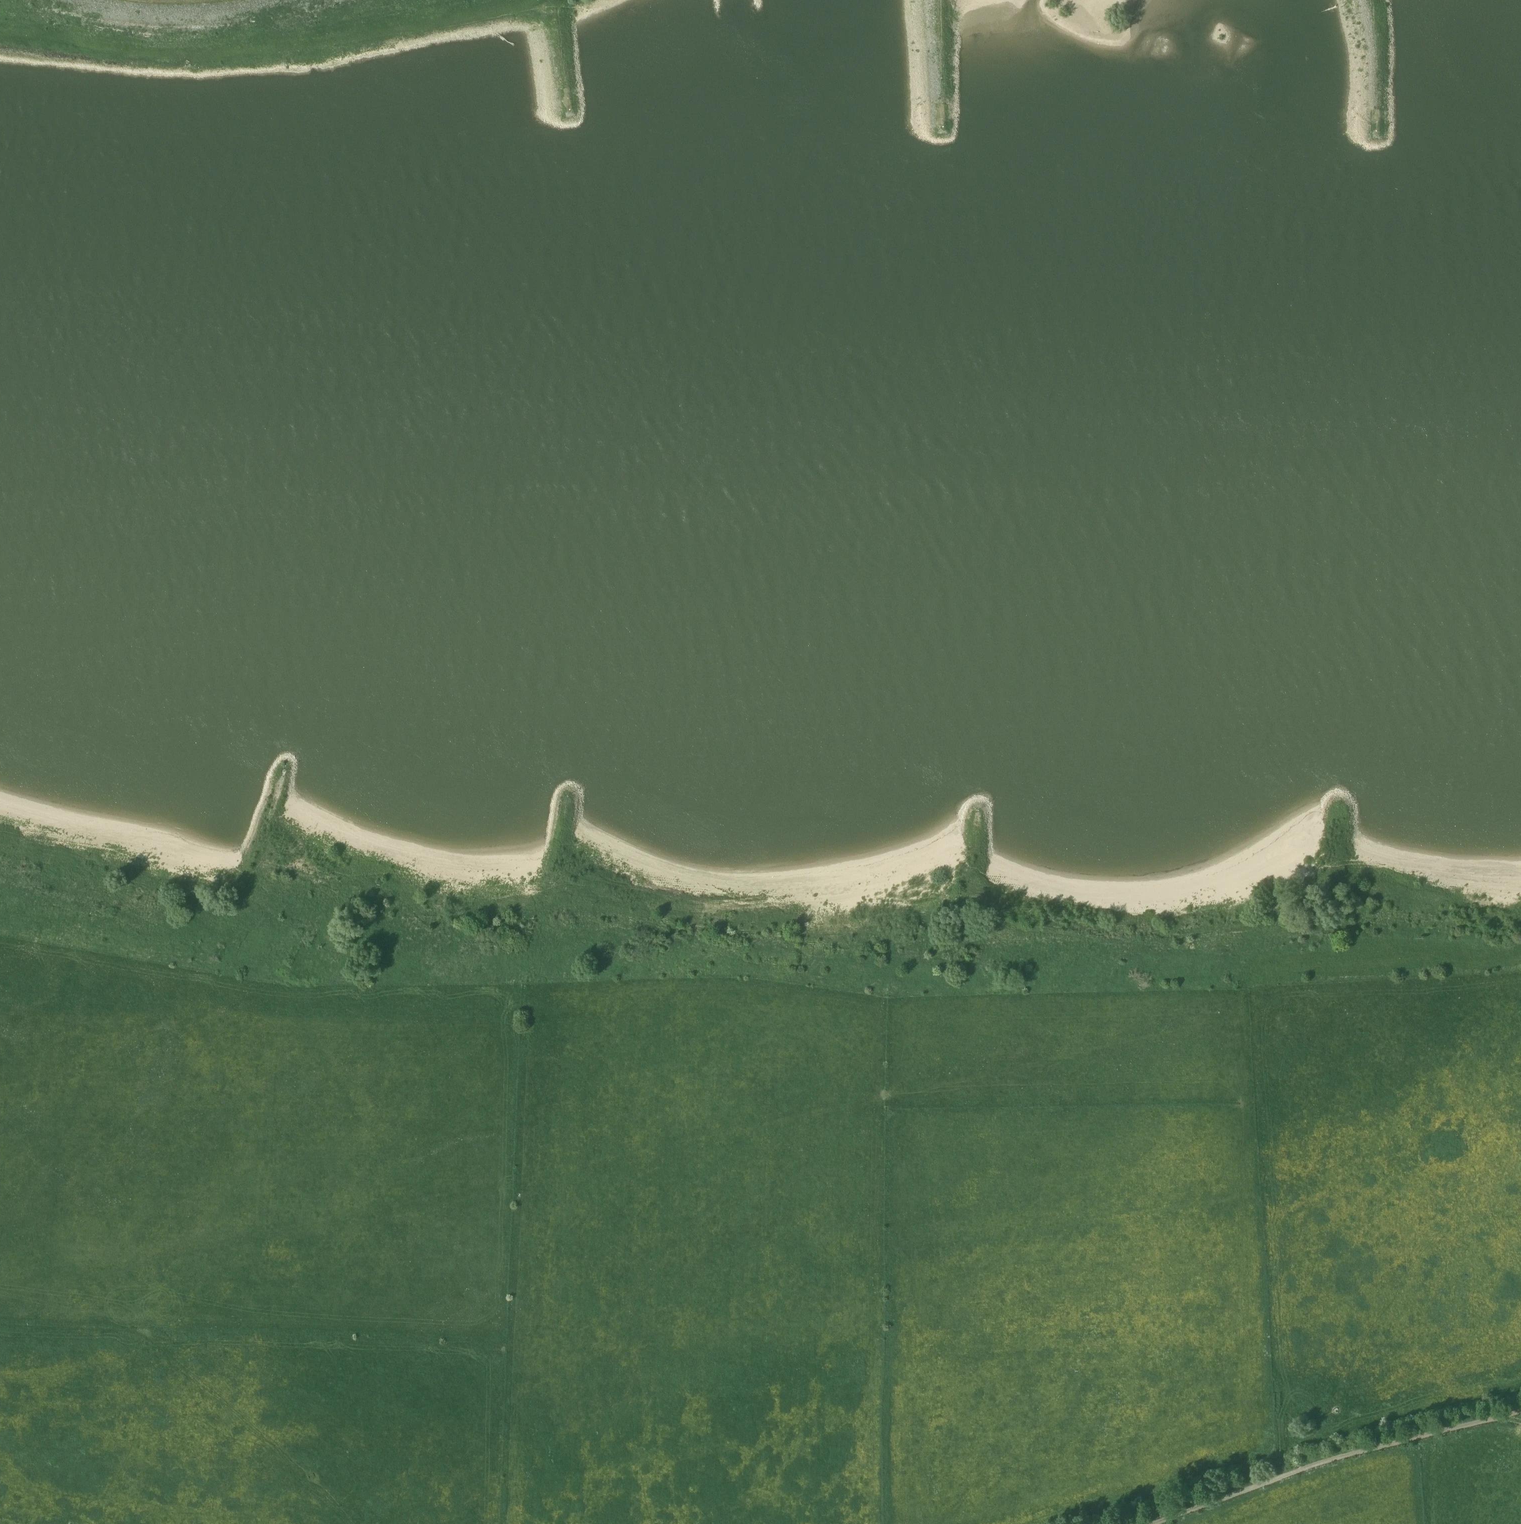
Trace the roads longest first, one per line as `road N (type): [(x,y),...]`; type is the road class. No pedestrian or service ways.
road 1 (track): [(1520,1411),(1350,1454),(1150,1523)]

